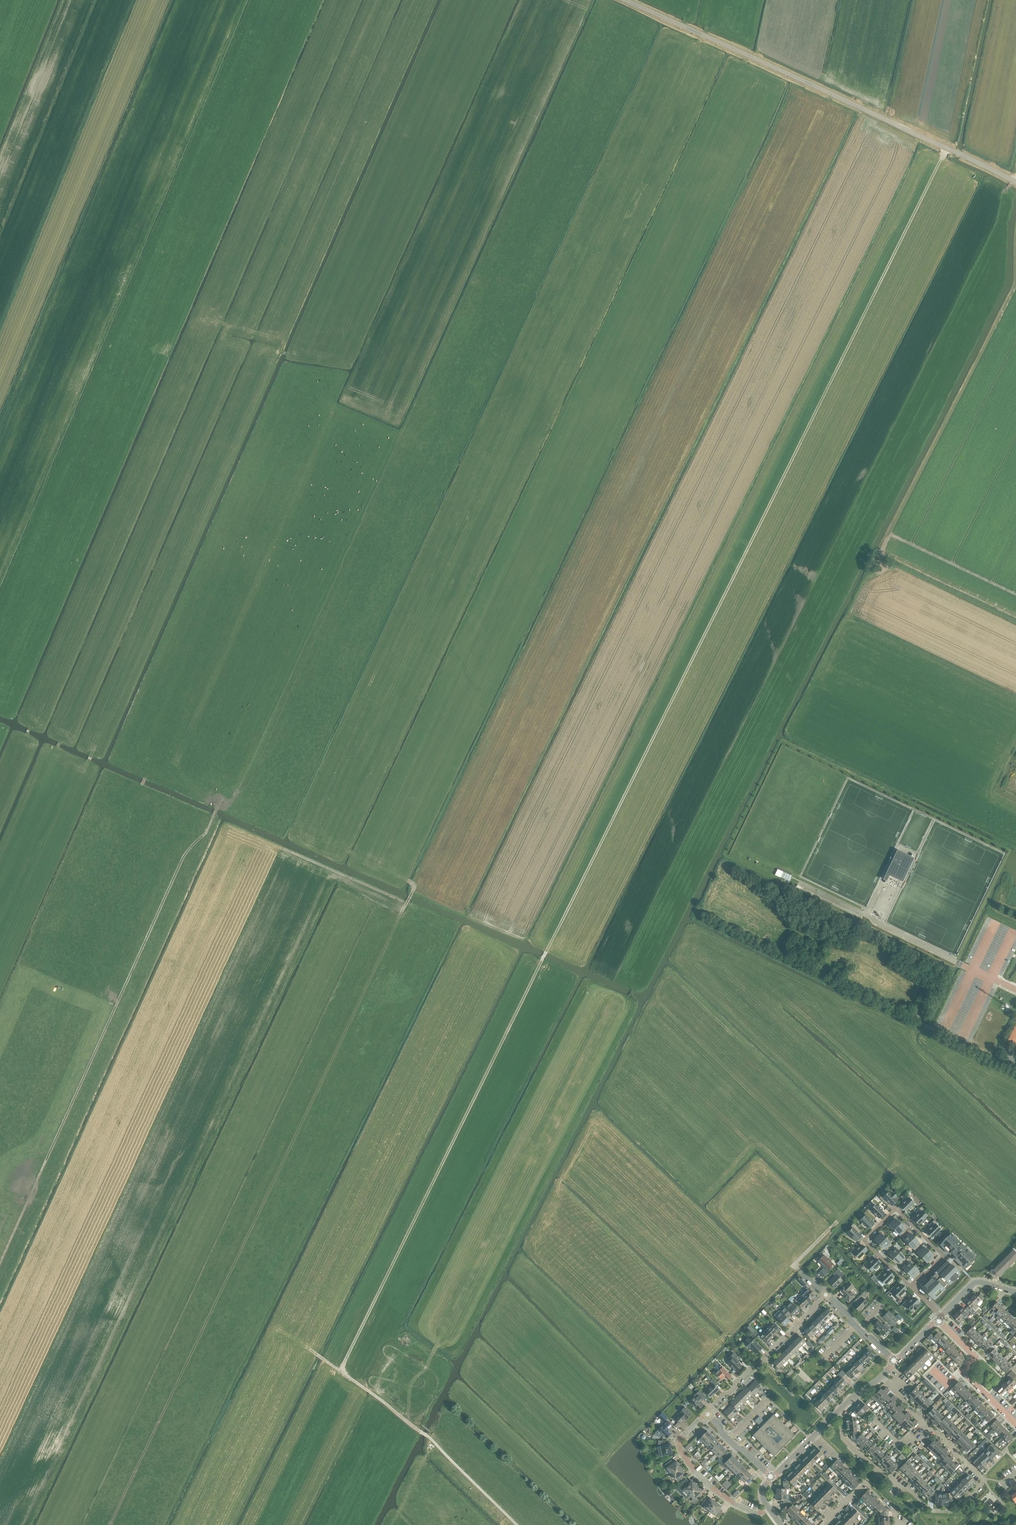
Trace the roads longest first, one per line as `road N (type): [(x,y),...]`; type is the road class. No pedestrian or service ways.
road 1 (track): [(0,1263),(187,848),(205,833),(219,801)]
road 2 (tertiary): [(1015,181),(628,0)]
road 3 (residential): [(985,1481),(953,1513),(929,1510),(843,1437),(840,1410)]
road 4 (residential): [(706,1413),(826,1293)]
road 5 (residential): [(769,1509),(756,1514),(735,1504),(686,1459),(679,1440),(706,1413)]
road 6 (residential): [(912,1287),(943,1256),(896,1210),(866,1241)]
road 7 (residential): [(985,1481),(881,1378)]
road 8 (residential): [(1015,1423),(967,1375),(974,1358),(937,1320)]

